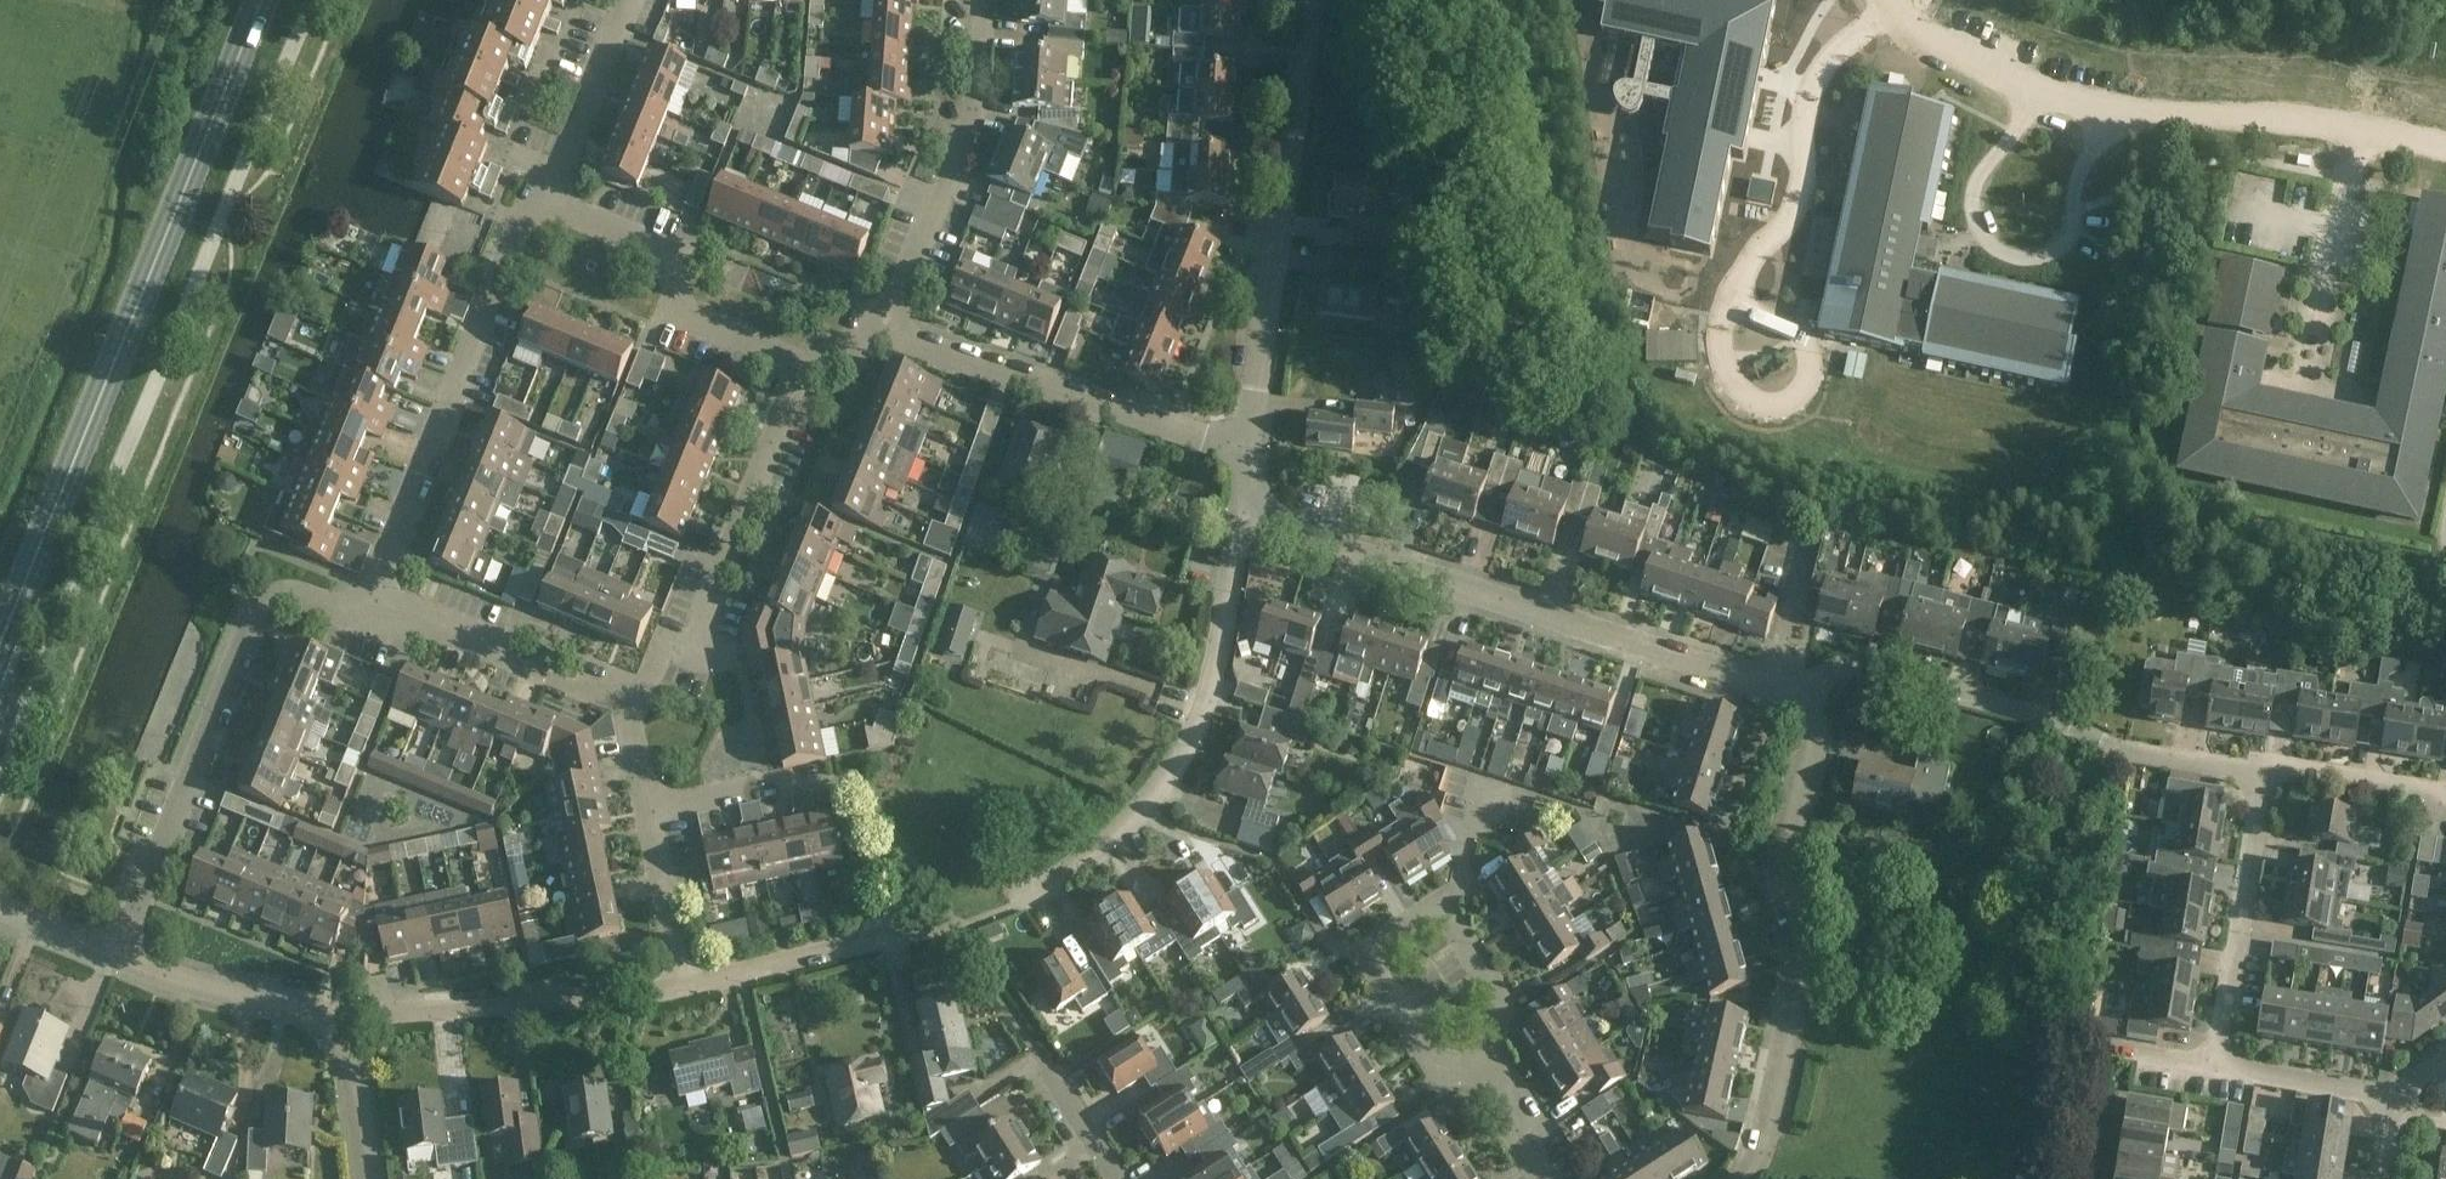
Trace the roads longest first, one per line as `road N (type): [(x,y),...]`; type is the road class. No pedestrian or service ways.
road 1 (residential): [(685,984),(961,926),(1029,902),(1086,864),(1137,818),(1181,759),(1217,664),(1242,519)]
road 2 (tertiary): [(251,22),(0,643)]
road 3 (residential): [(1809,697),(1242,519)]
road 4 (residential): [(119,964),(253,617),(280,590),(373,601)]
road 5 (residential): [(1744,1178),(1760,1148),(1794,1025),(1785,863),(1818,736),(1809,697)]
road 6 (residential): [(2264,780),(2116,748),(1897,677),(1849,674),(1809,697)]
road 7 (residential): [(1249,449),(1312,0)]
road 8 (residential): [(373,601),(517,238),(540,206)]
road 9 (residential): [(1249,449),(887,332)]
road 10 (residential): [(627,702),(679,652),(730,562),(806,373)]
road 11 (residential): [(887,332),(971,134),(980,0)]
road 12 (residential): [(341,1022),(457,1017),(685,984)]
road 13 (residential): [(806,373),(687,319),(657,254),(540,206)]
road 14 (residential): [(2218,1070),(2264,780)]
road 15 (residential): [(1487,1089),(1424,1052),(1378,976),(1384,944),(1437,911),(1451,922)]
road 16 (residential): [(627,702),(597,697),(373,601)]
road 17 (residential): [(341,1022),(251,1007),(119,964)]
road 18 (residential): [(628,0),(540,206)]
road 19 (residential): [(2401,1097),(2218,1070)]
road 20 (residential): [(2264,780),(2289,773),(2445,800)]
road 21 (residential): [(650,811),(829,776)]
road 22 (residential): [(1487,1089),(1500,1003),(1451,922)]
road 23 (residential): [(685,984),(650,811)]
road 24 (residential): [(368,1178),(341,1022)]
road 25 (residential): [(1451,922),(1488,778)]
road 26 (residential): [(119,964),(0,913)]
road 27 (residential): [(1117,1178),(1049,1072)]

